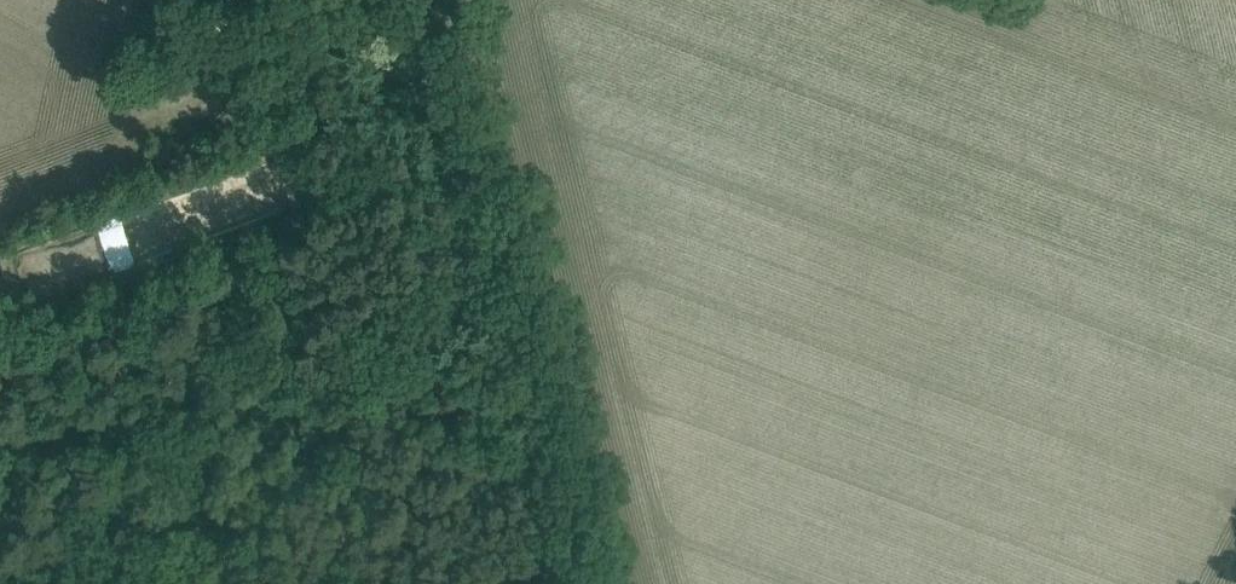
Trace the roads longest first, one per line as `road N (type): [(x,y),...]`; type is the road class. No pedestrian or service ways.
road 1 (unclassified): [(568,583),(482,0)]

